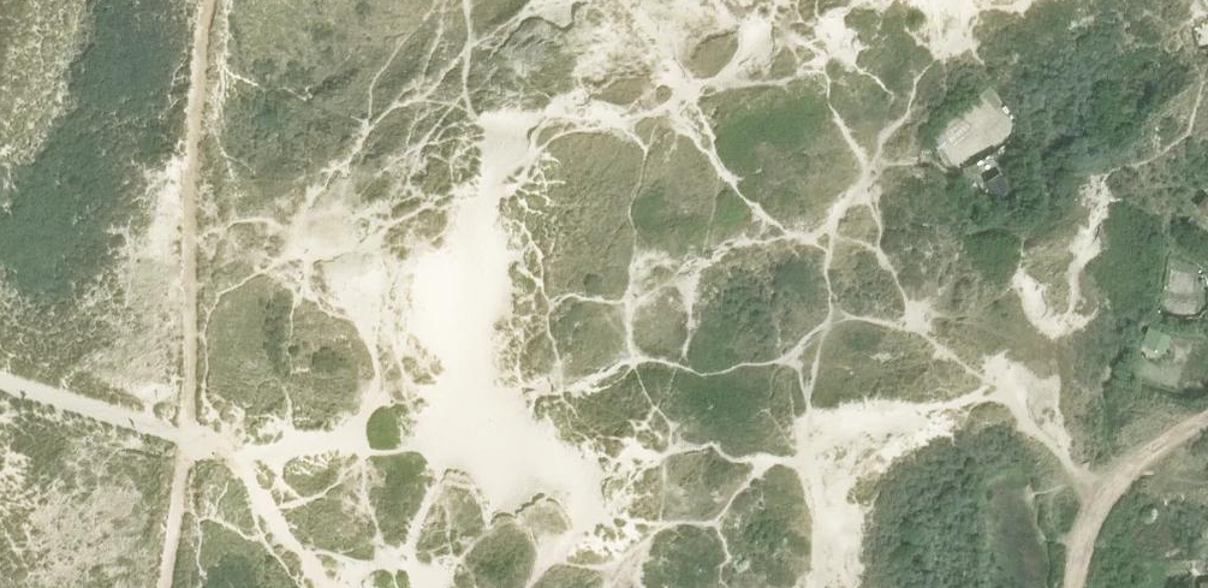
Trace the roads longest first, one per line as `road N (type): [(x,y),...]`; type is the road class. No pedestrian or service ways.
road 1 (track): [(1075,587),(1089,522),(1112,481),(1207,427)]

